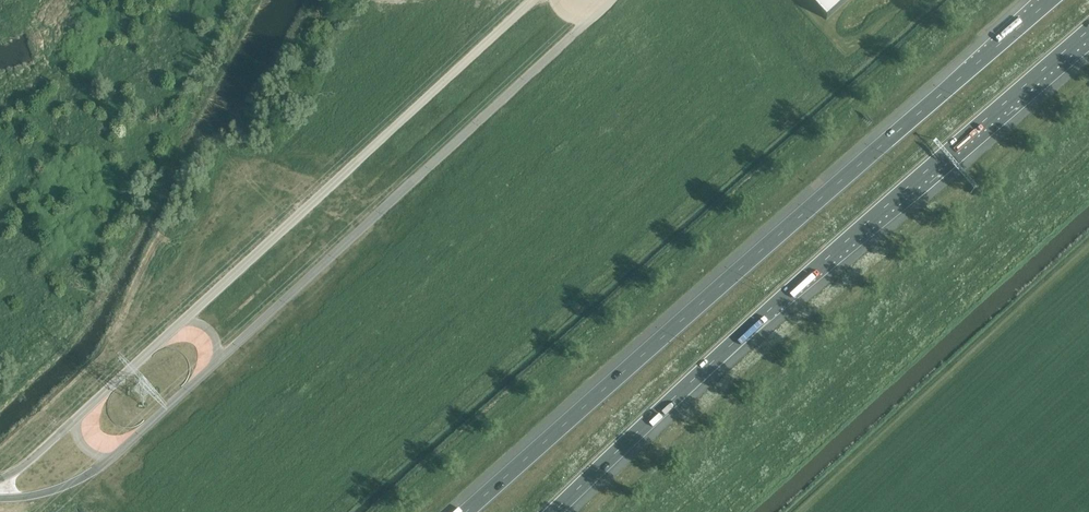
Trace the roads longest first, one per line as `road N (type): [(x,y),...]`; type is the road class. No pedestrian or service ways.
road 1 (motorway): [(1051,0),(466,511)]
road 2 (motorway): [(551,511),(1088,30)]
road 3 (tertiary): [(202,376),(587,23)]
road 4 (tertiary): [(532,0),(172,332)]
road 5 (tertiary): [(172,332),(77,417)]
road 6 (tertiary): [(0,495),(51,491),(113,458)]
road 7 (tertiary): [(113,458),(202,376)]

